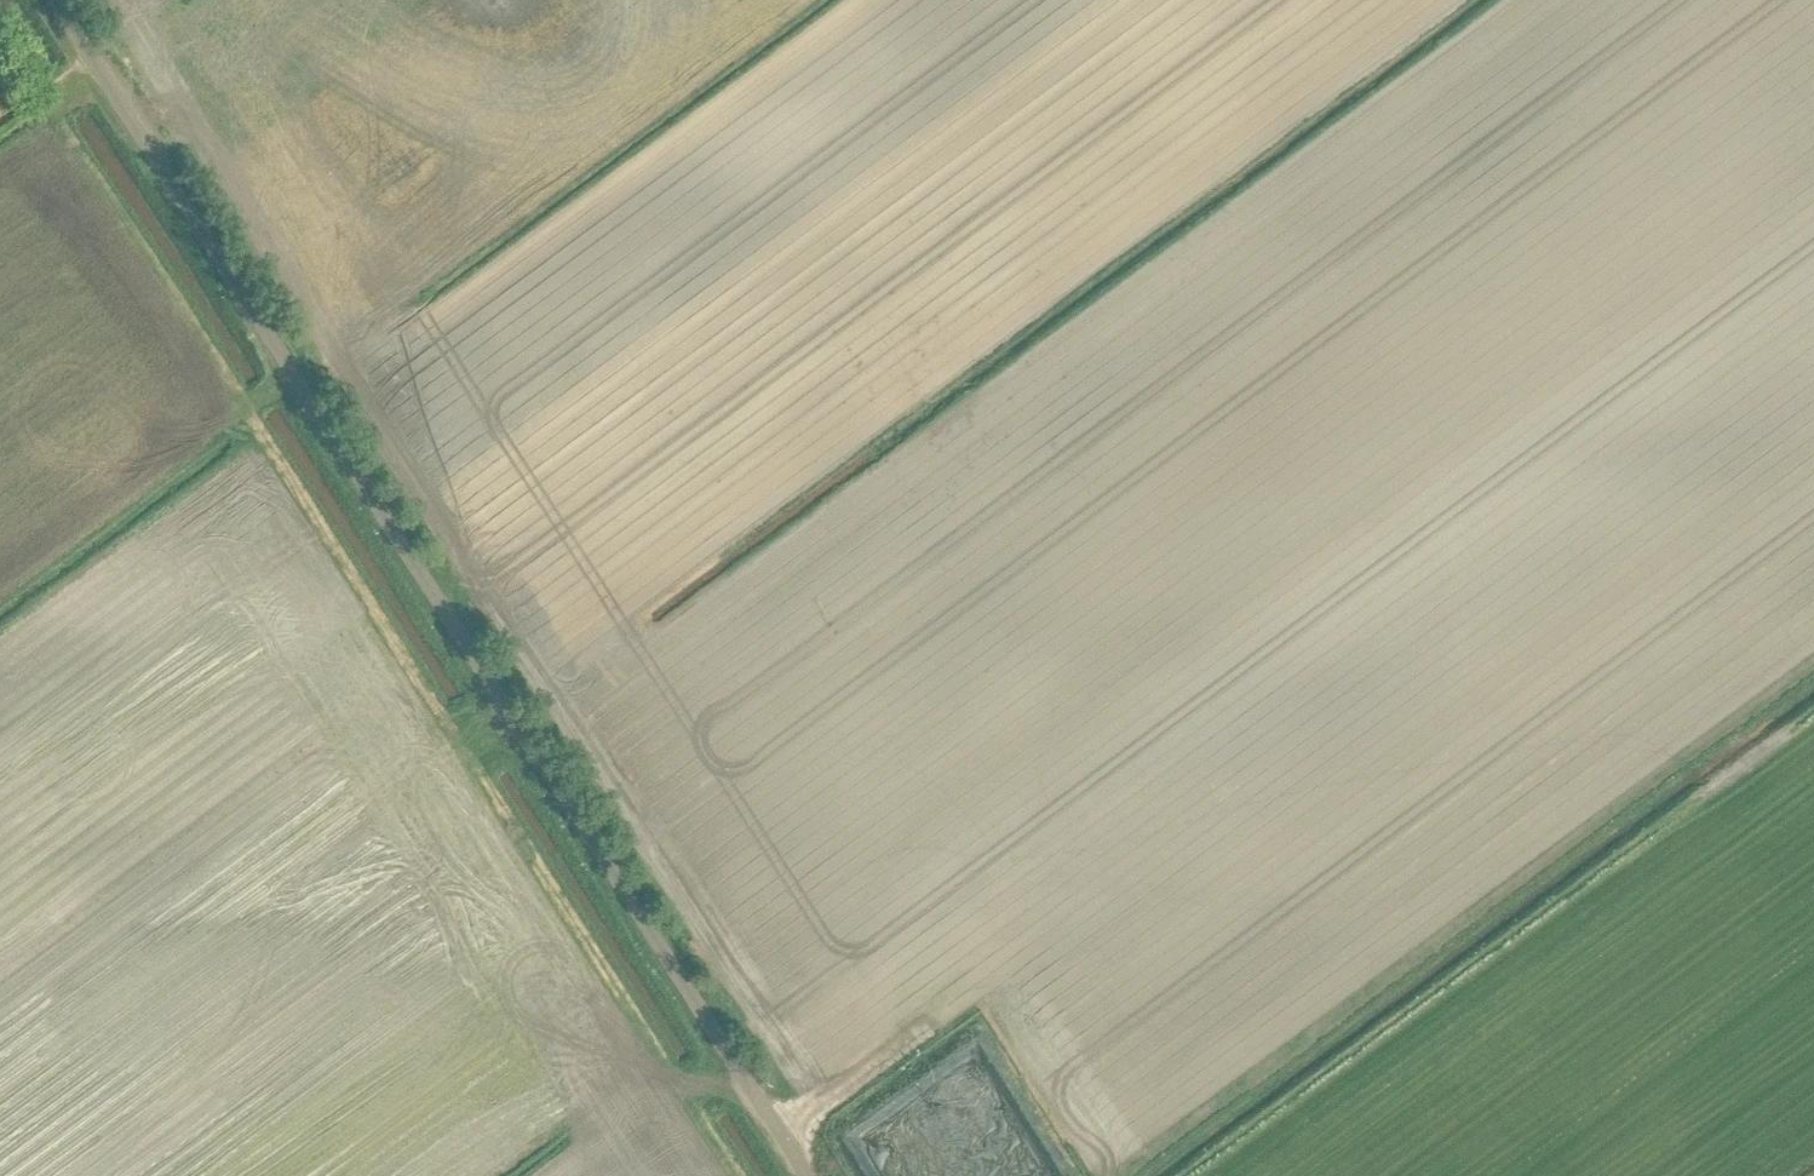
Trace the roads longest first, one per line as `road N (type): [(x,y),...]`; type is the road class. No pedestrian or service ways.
road 1 (unclassified): [(805,1175),(51,0)]

